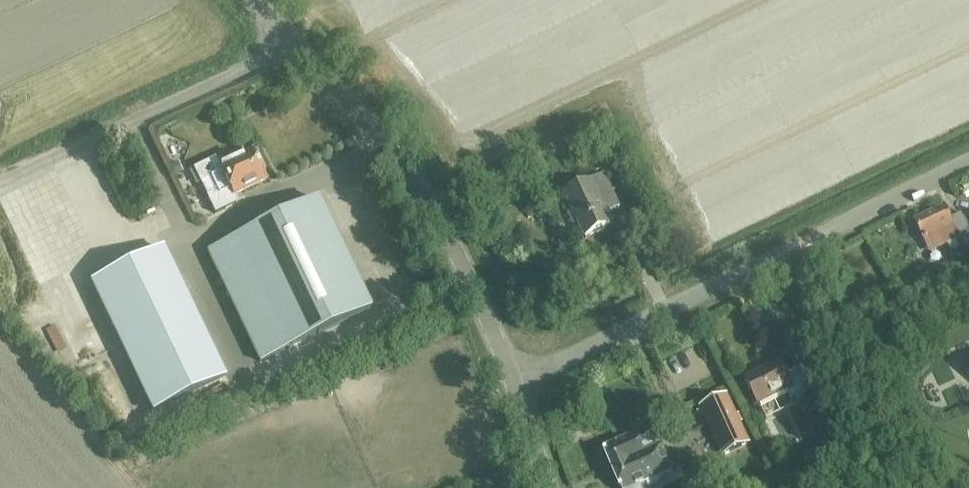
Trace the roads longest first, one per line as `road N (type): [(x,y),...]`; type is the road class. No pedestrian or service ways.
road 1 (residential): [(512,385),(968,163)]
road 2 (residential): [(512,385),(474,283),(423,196),(358,113),(287,43)]
road 3 (unclassified): [(0,185),(287,43)]

